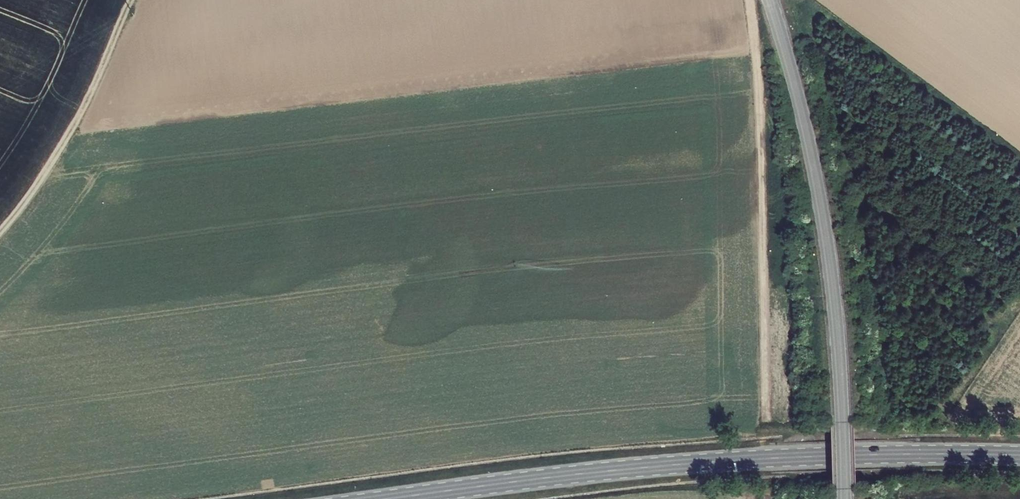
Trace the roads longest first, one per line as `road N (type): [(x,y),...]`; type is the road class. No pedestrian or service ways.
road 1 (primary): [(385,498),(707,462),(1019,455)]
road 2 (tertiary): [(844,498),(826,242),(769,0)]
road 3 (track): [(750,0),(770,413)]
road 4 (track): [(131,0),(64,144),(0,231)]

